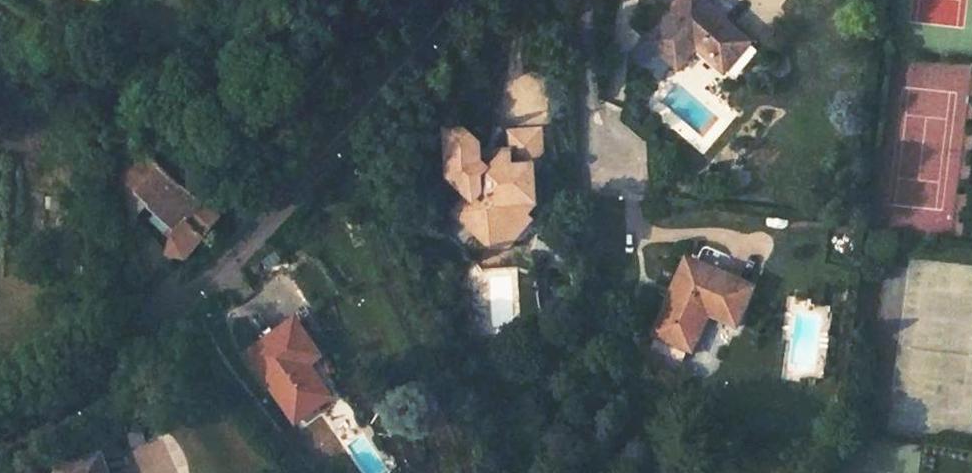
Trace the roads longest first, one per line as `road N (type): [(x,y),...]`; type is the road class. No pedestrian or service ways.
road 1 (residential): [(454,0),(133,345),(0,438)]

